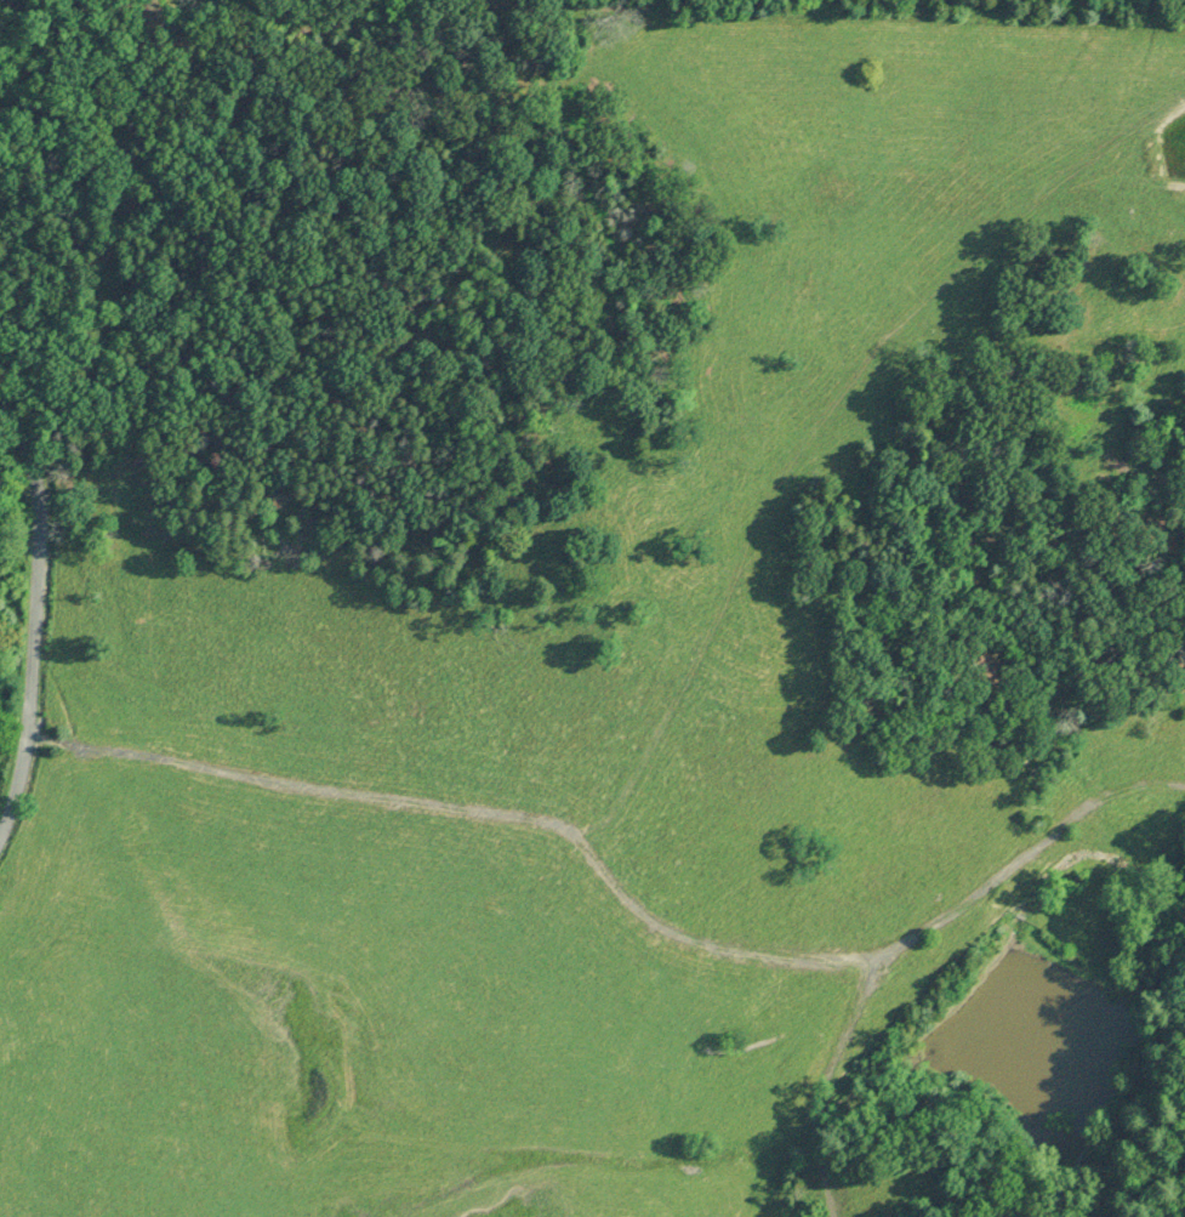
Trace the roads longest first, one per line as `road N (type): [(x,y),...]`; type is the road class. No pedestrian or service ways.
road 1 (residential): [(0,822),(16,798),(62,613),(56,499),(16,413),(0,401)]

